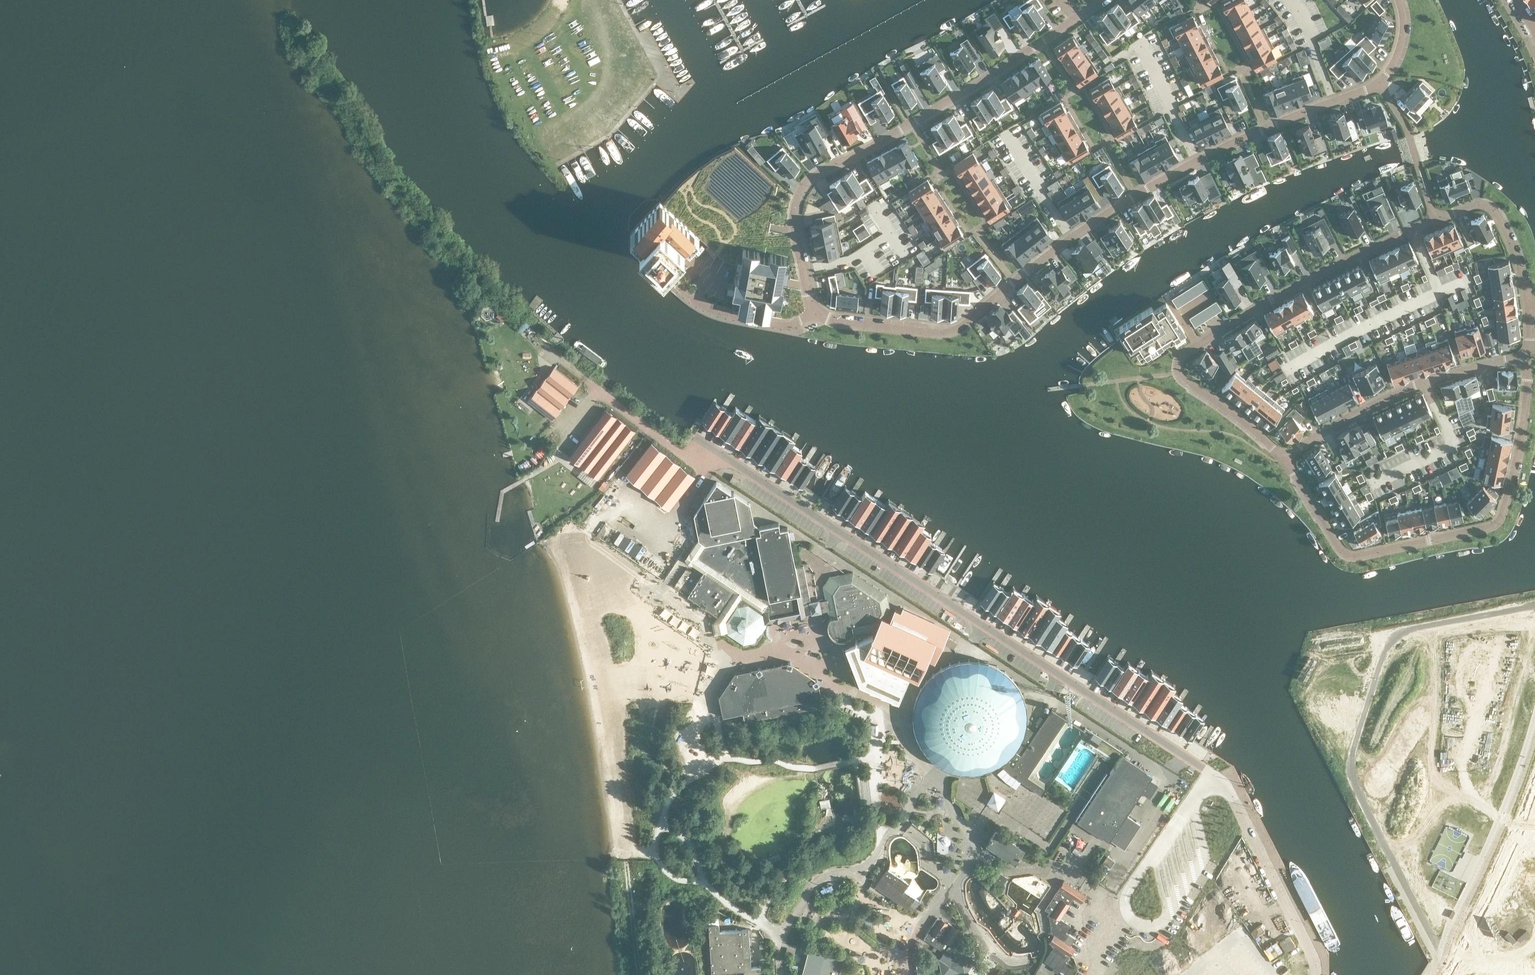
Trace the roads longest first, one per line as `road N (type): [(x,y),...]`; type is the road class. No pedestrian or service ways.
road 1 (residential): [(1207,781),(1203,769),(727,459),(686,456),(590,387)]
road 2 (residential): [(1399,0),(1401,52),(1380,83),(1222,148),(1137,196),(958,327),(836,317),(819,309)]
road 3 (residential): [(1284,456),(1178,377),(1183,355),(1340,264),(1481,205),(1511,236),(1529,304)]
road 4 (residential): [(1527,357),(1520,433),(1492,525),(1346,553),(1284,456)]
road 5 (residential): [(795,229),(797,197),(832,164),(913,123),(1098,0)]
road 6 (residential): [(1284,456),(1407,389),(1527,357)]
road 7 (unclassified): [(1316,974),(1232,796),(1207,781)]
road 8 (residential): [(1448,974),(1534,790)]
road 9 (unclassified): [(1125,901),(1141,925),(1167,916),(1204,856),(1191,797)]
road 10 (track): [(640,974),(626,845),(655,850)]
road 11 (residential): [(694,299),(789,325),(819,309)]
road 12 (unclassified): [(1191,797),(1125,901)]

